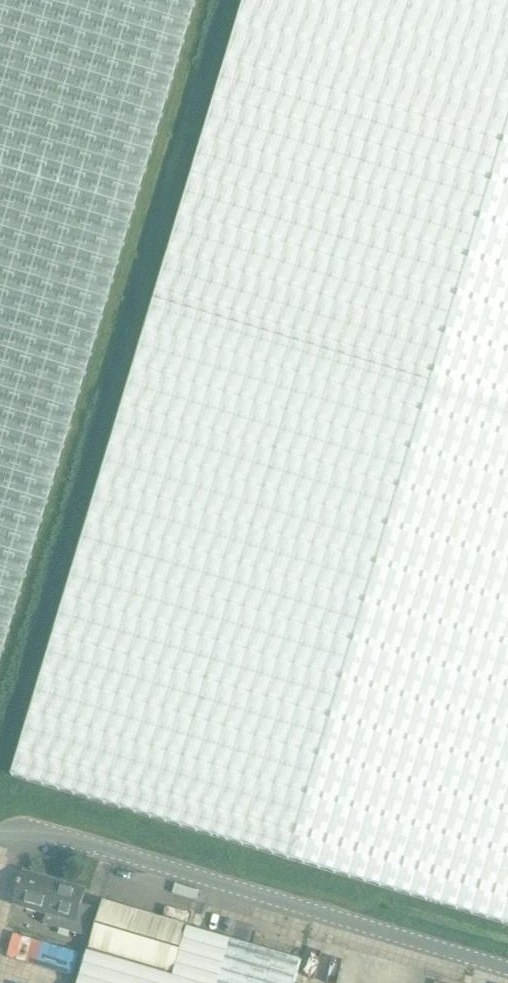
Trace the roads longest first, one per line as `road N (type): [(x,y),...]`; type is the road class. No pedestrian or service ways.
road 1 (unclassified): [(507,970),(73,840),(0,832)]

